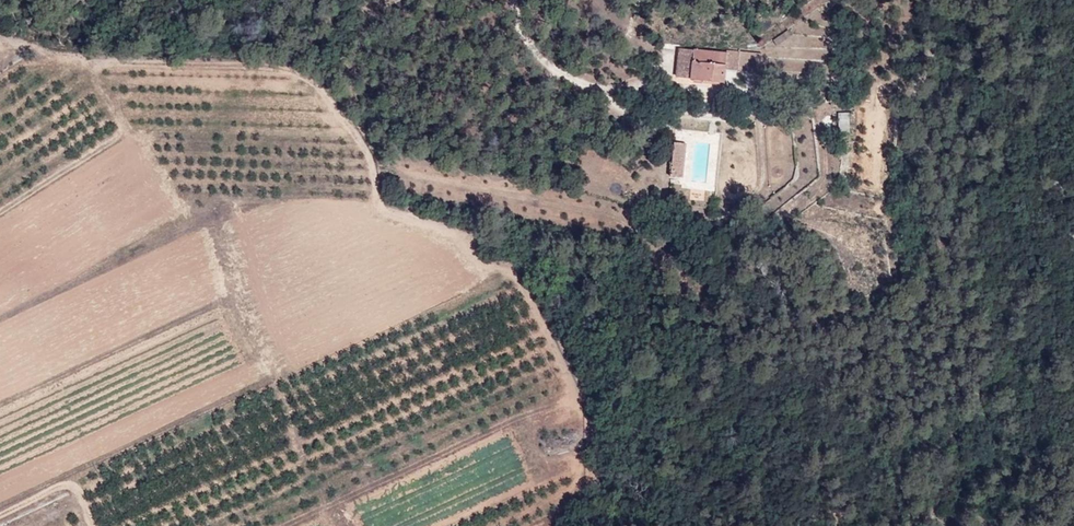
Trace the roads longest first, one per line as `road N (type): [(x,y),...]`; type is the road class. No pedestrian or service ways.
road 1 (track): [(1073,104),(1032,131),(994,206),(1021,307),(998,363),(904,525)]
road 2 (track): [(517,0),(517,15),(546,62),(606,92)]

